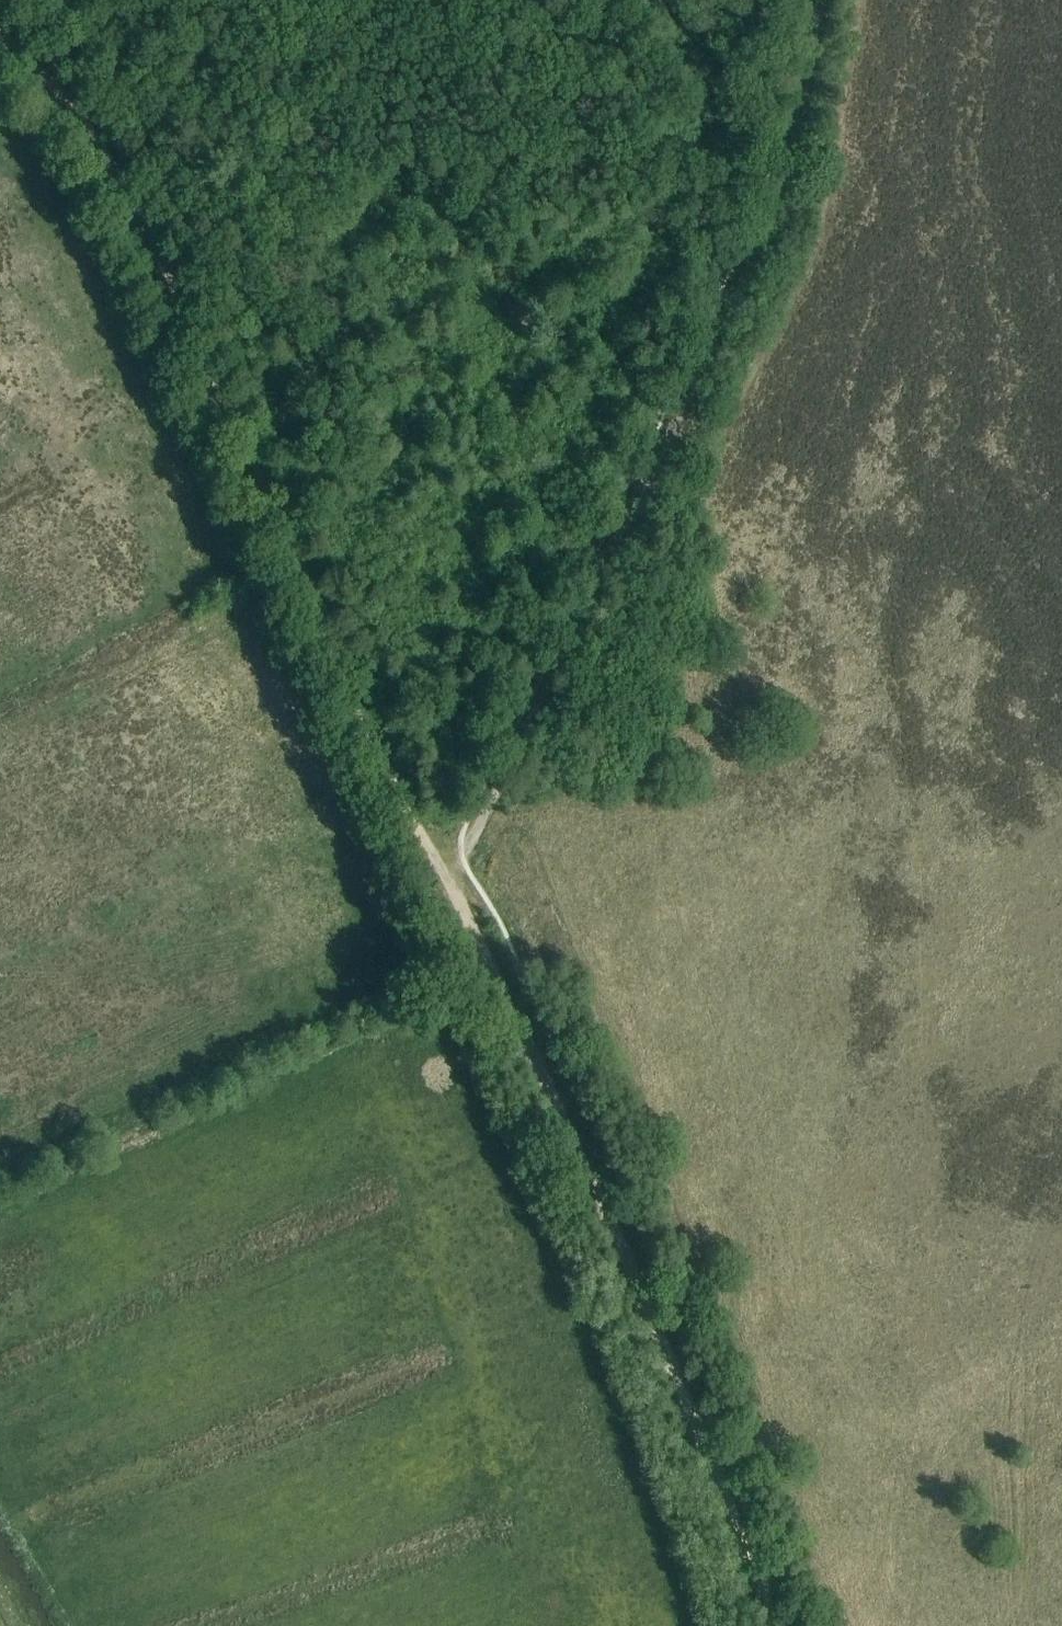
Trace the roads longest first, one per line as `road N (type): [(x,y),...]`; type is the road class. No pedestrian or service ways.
road 1 (track): [(0,27),(81,117),(131,198),(435,867),(540,1075),(775,1625)]
road 2 (track): [(435,867),(478,826),(754,261),(799,137),(822,0)]

